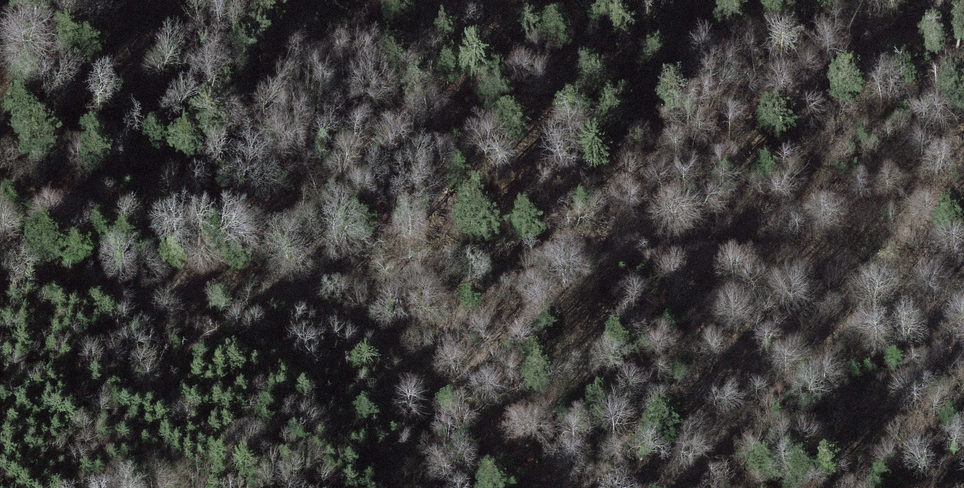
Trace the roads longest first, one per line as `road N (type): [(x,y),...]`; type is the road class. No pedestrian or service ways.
road 1 (track): [(297,299),(552,239),(742,246),(963,269)]
road 2 (track): [(297,299),(370,334),(469,403),(554,487)]
road 3 (track): [(0,271),(140,298),(297,299)]

